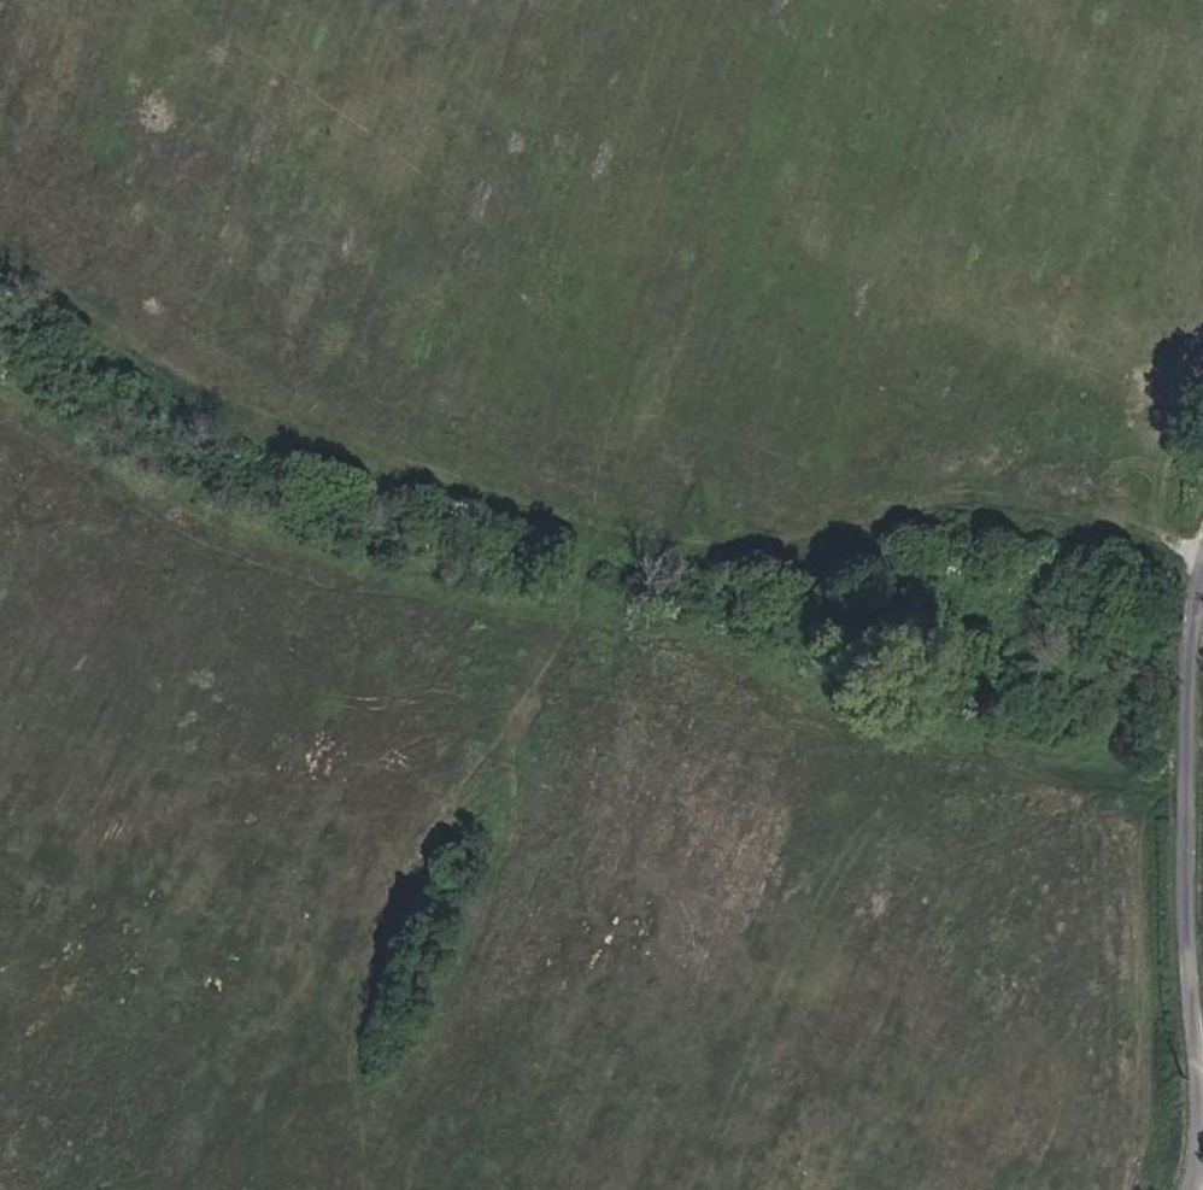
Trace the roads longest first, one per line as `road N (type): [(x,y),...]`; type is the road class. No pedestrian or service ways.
road 1 (unclassified): [(1202,596),(1188,751),(1202,1007)]

